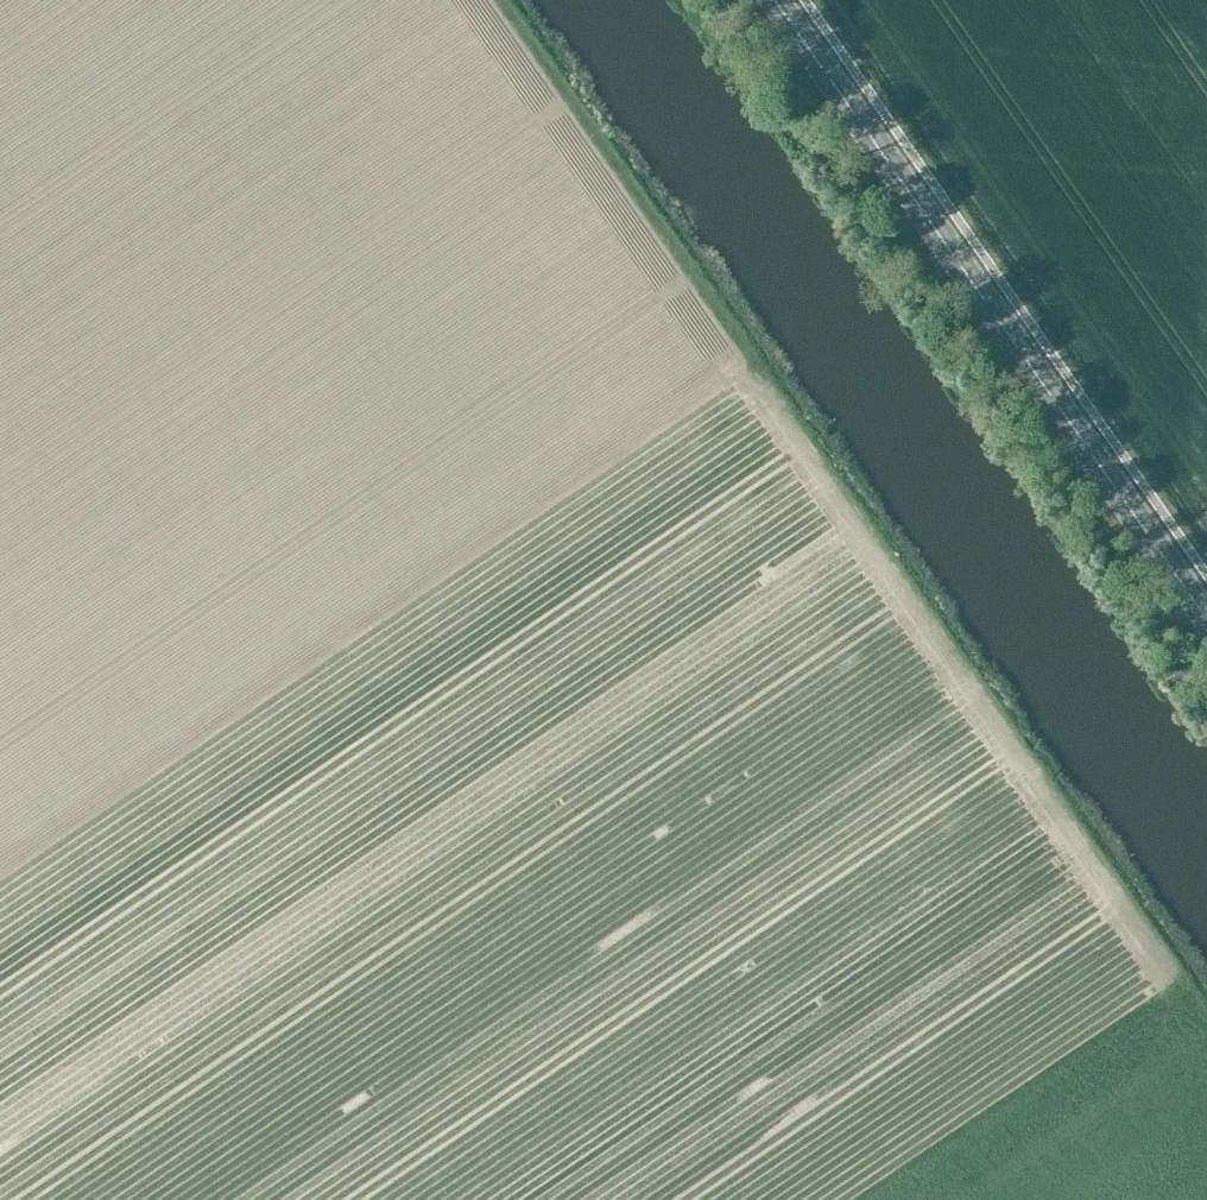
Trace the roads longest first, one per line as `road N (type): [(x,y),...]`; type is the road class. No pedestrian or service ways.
road 1 (primary): [(1206,619),(775,0)]

